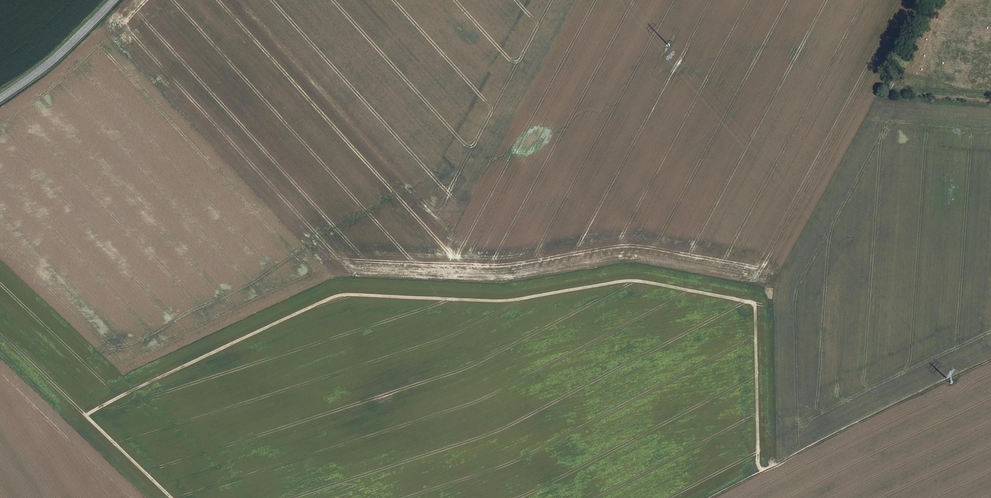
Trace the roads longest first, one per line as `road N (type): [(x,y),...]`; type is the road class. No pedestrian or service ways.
road 1 (track): [(709,497),(990,357)]
road 2 (tertiary): [(0,96),(111,0)]

